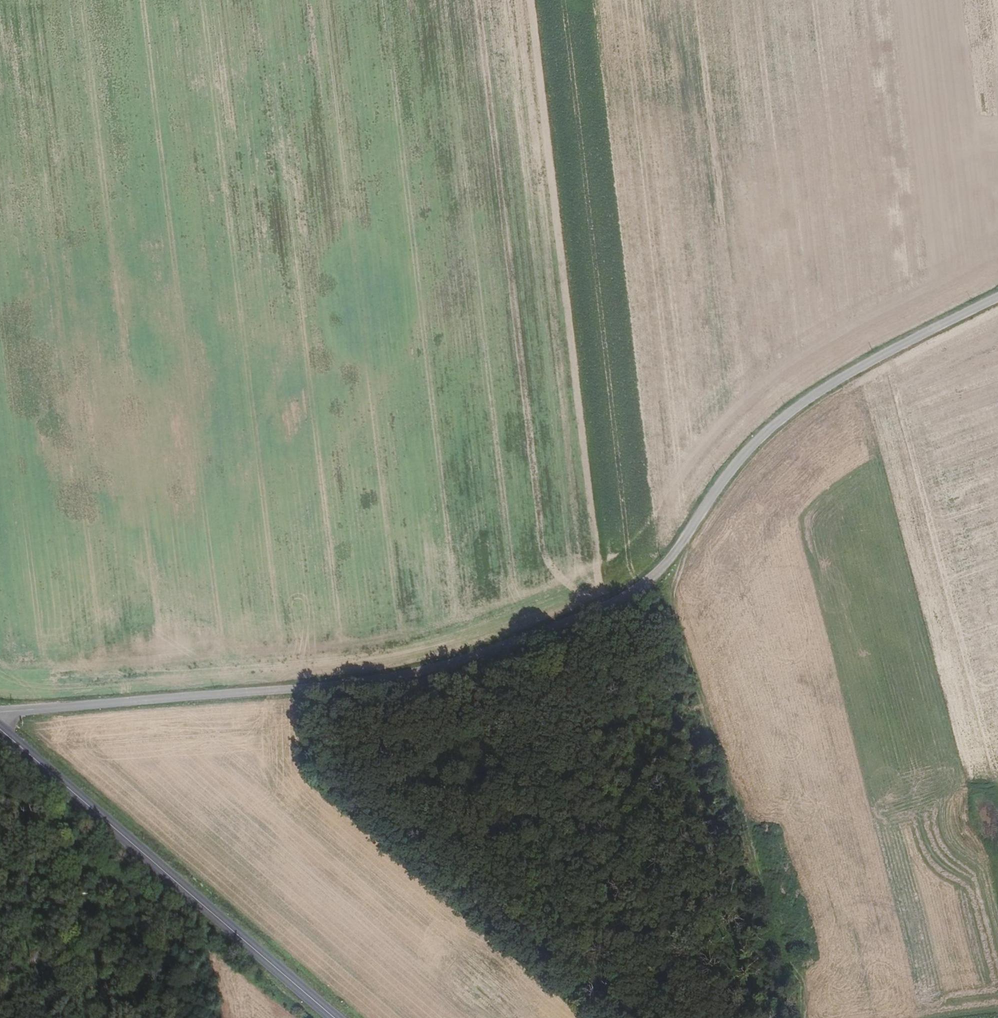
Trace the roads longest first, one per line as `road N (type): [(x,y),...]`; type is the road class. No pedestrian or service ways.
road 1 (tertiary): [(997,303),(784,418),(726,473),(656,580),(620,607),(424,677),(0,713)]
road 2 (primary): [(0,731),(334,1017)]

